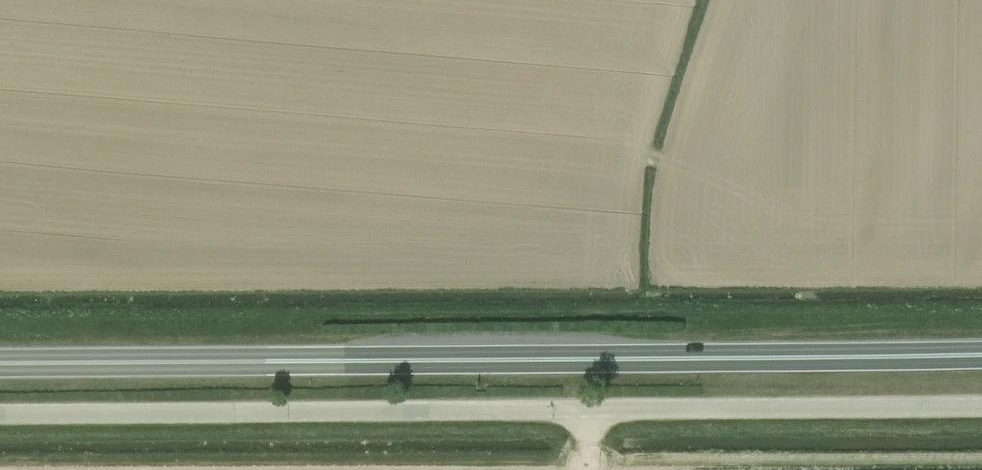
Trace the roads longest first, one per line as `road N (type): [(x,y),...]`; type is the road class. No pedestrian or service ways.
road 1 (trunk): [(981,354),(0,367)]
road 2 (unclassified): [(981,408),(0,415)]

